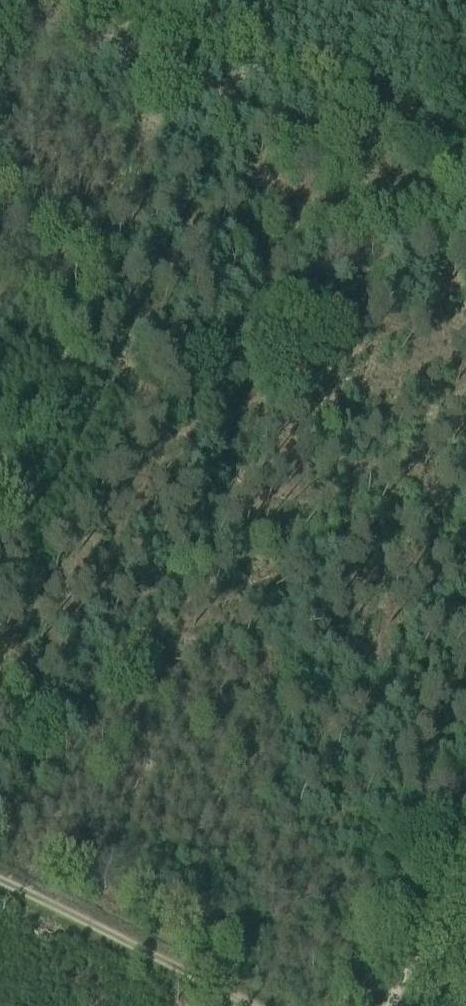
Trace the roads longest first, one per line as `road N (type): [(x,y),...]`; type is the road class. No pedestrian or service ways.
road 1 (track): [(465,216),(11,0)]
road 2 (track): [(0,882),(248,1005)]
road 3 (track): [(465,851),(390,1005)]

